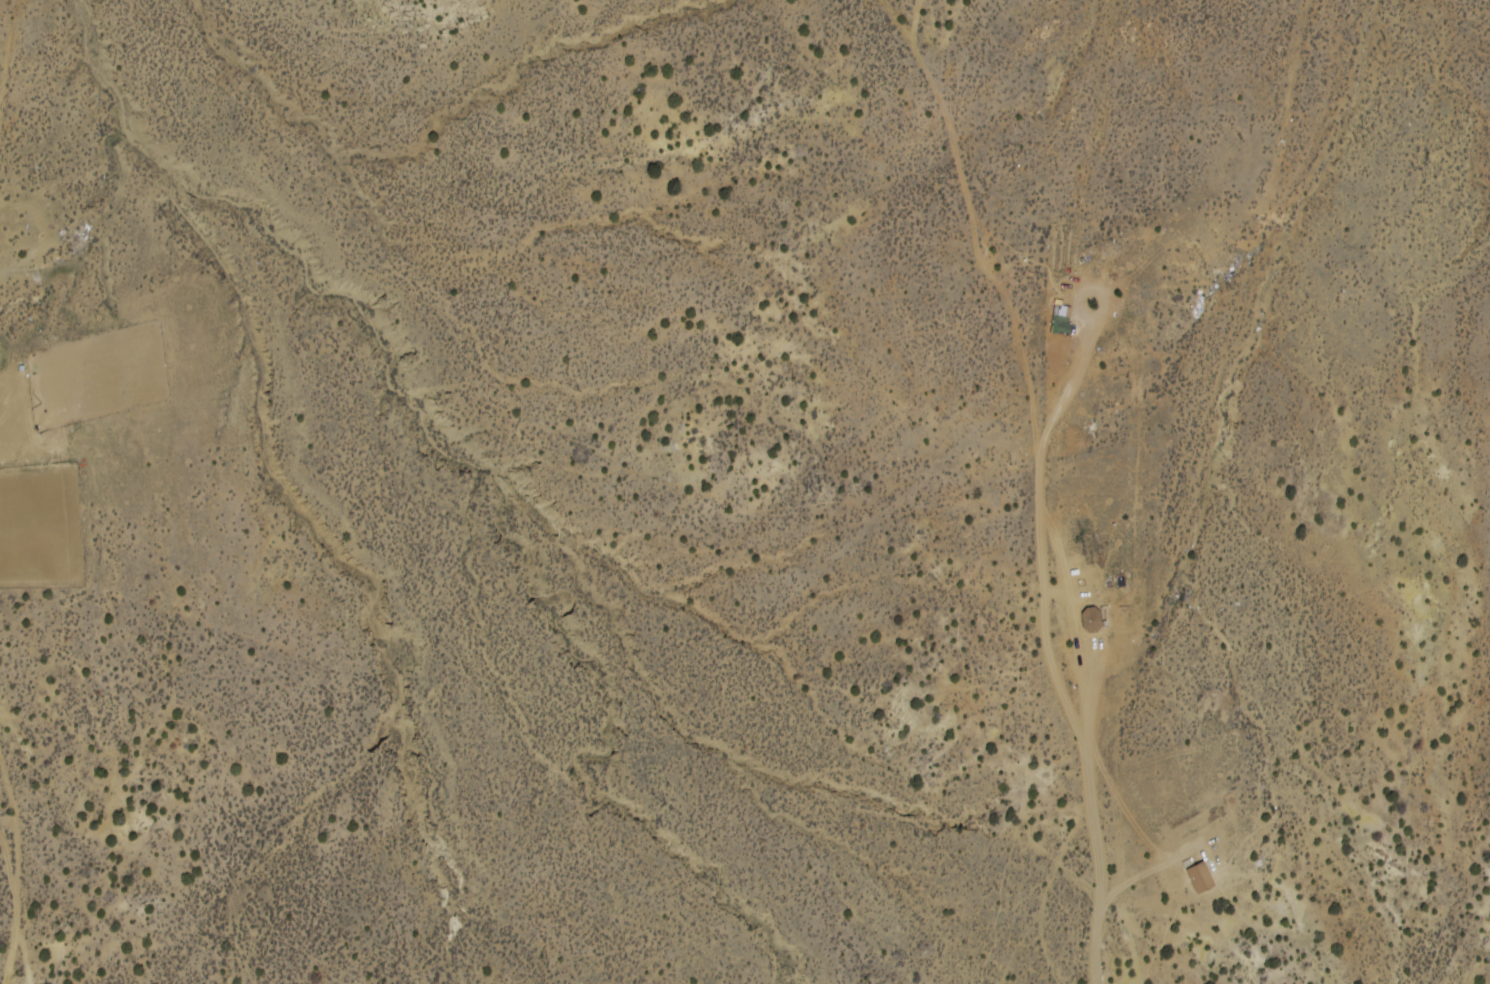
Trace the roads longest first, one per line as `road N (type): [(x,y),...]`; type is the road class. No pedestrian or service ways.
road 1 (track): [(723,857),(638,845),(422,849),(240,892)]
road 2 (track): [(353,667),(359,695),(373,709),(362,733),(281,792),(240,892),(89,965),(68,983)]
road 3 (track): [(407,853),(424,795),(422,767),(440,749),(440,733),(485,716)]
road 4 (track): [(240,892),(364,983)]

